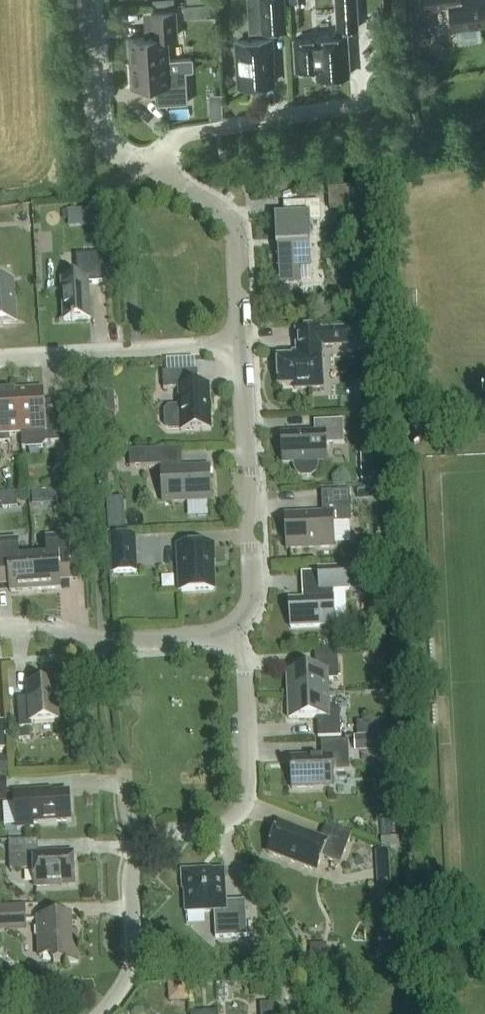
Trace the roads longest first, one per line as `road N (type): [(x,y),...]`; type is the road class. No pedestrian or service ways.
road 1 (residential): [(101,1013),(131,967),(134,858),(169,831),(231,821),(246,802),(246,680),(229,631)]
road 2 (residential): [(229,631),(254,592),(242,344)]
road 3 (residential): [(154,175),(169,147),(194,130),(378,102)]
road 4 (residential): [(0,357),(242,344)]
road 5 (residential): [(0,628),(131,641),(229,631)]
road 6 (residential): [(242,344),(233,231),(154,175)]
road 7 (residential): [(154,175),(106,144),(97,125),(87,0)]

